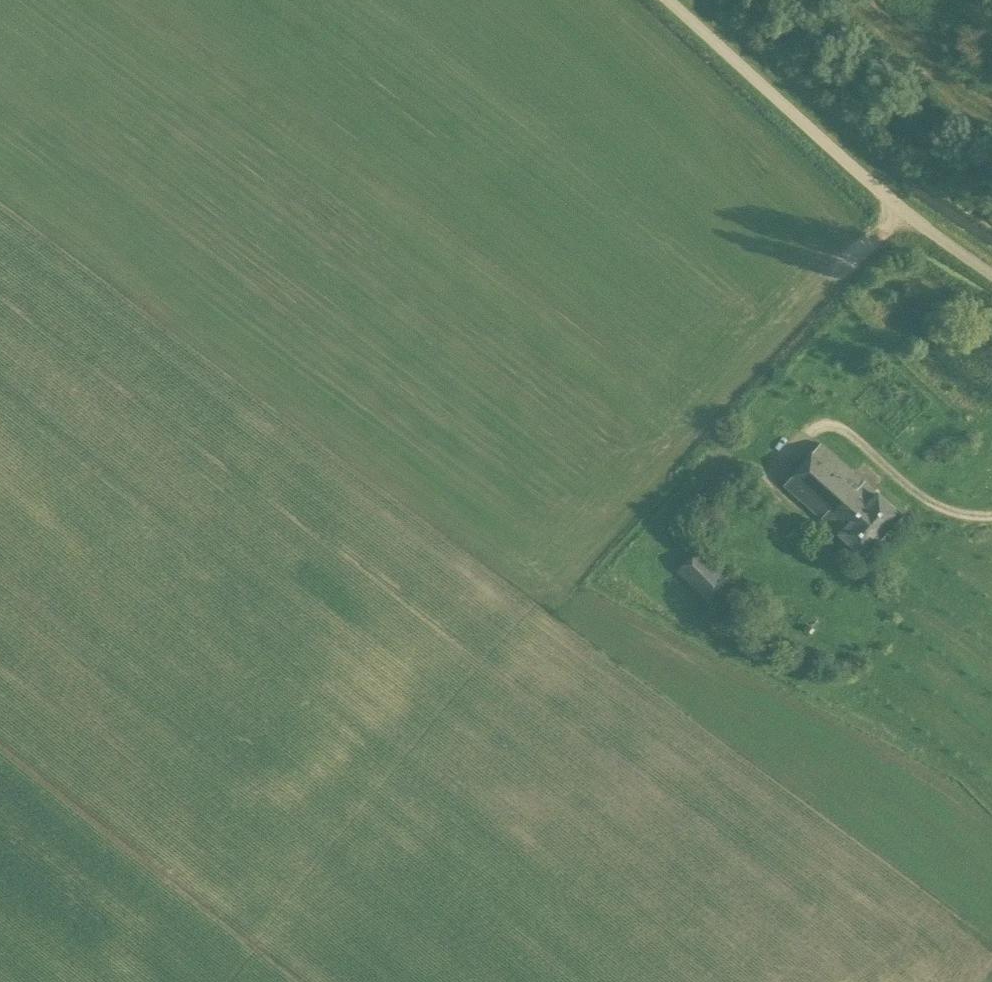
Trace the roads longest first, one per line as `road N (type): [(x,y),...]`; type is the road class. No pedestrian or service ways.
road 1 (unclassified): [(991,276),(886,201),(657,0)]
road 2 (track): [(904,214),(808,288),(737,371),(713,420)]

